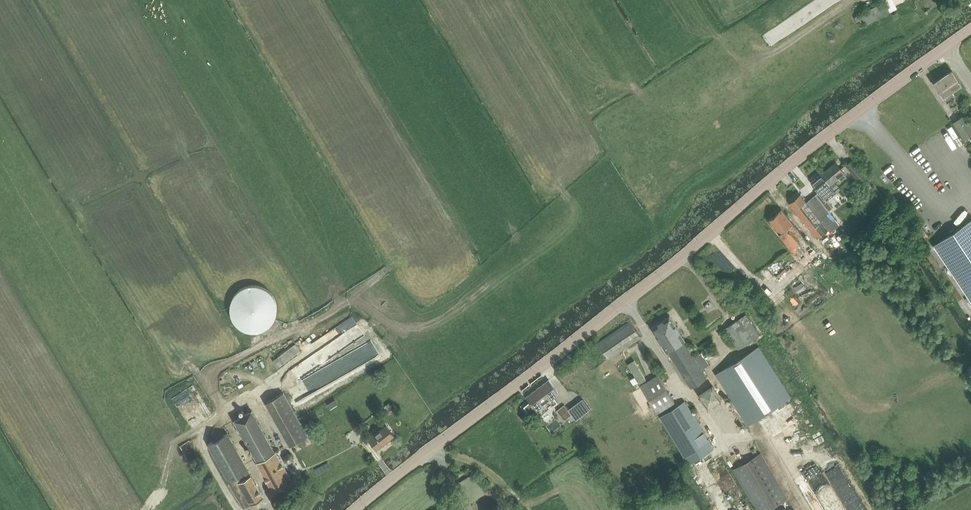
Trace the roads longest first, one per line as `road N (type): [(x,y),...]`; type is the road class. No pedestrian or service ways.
road 1 (tertiary): [(355,509),(970,29)]
road 2 (track): [(162,482),(177,443),(223,412),(212,388),(222,367),(350,299),(400,330),(428,327),(570,222),(561,179)]
road 3 (track): [(592,509),(580,491),(521,501),(469,460),(433,448)]
road 4 (track): [(806,509),(765,436),(726,442)]

